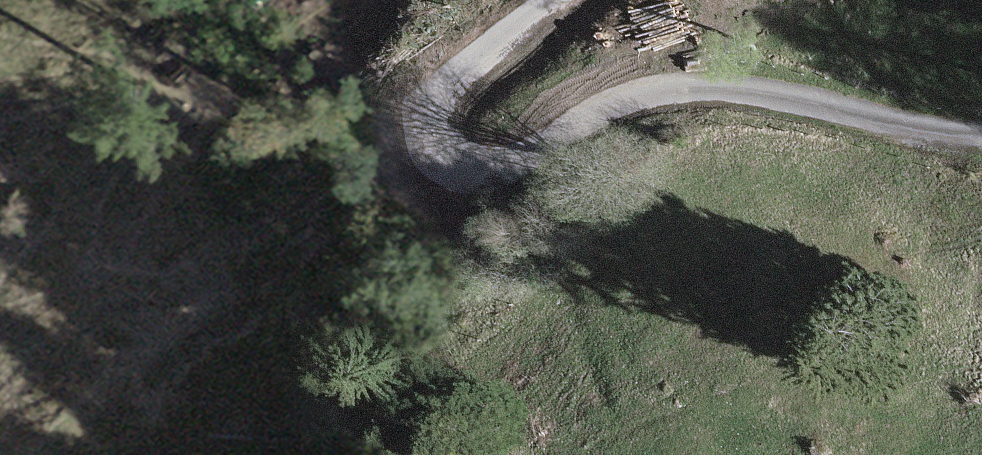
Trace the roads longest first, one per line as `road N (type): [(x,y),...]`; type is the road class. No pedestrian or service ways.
road 1 (unclassified): [(981,138),(706,94),(635,95),(588,114),(479,178),(452,175),(429,155),(429,100),(546,0)]
road 2 (track): [(55,454),(123,386),(280,260),(429,155)]

